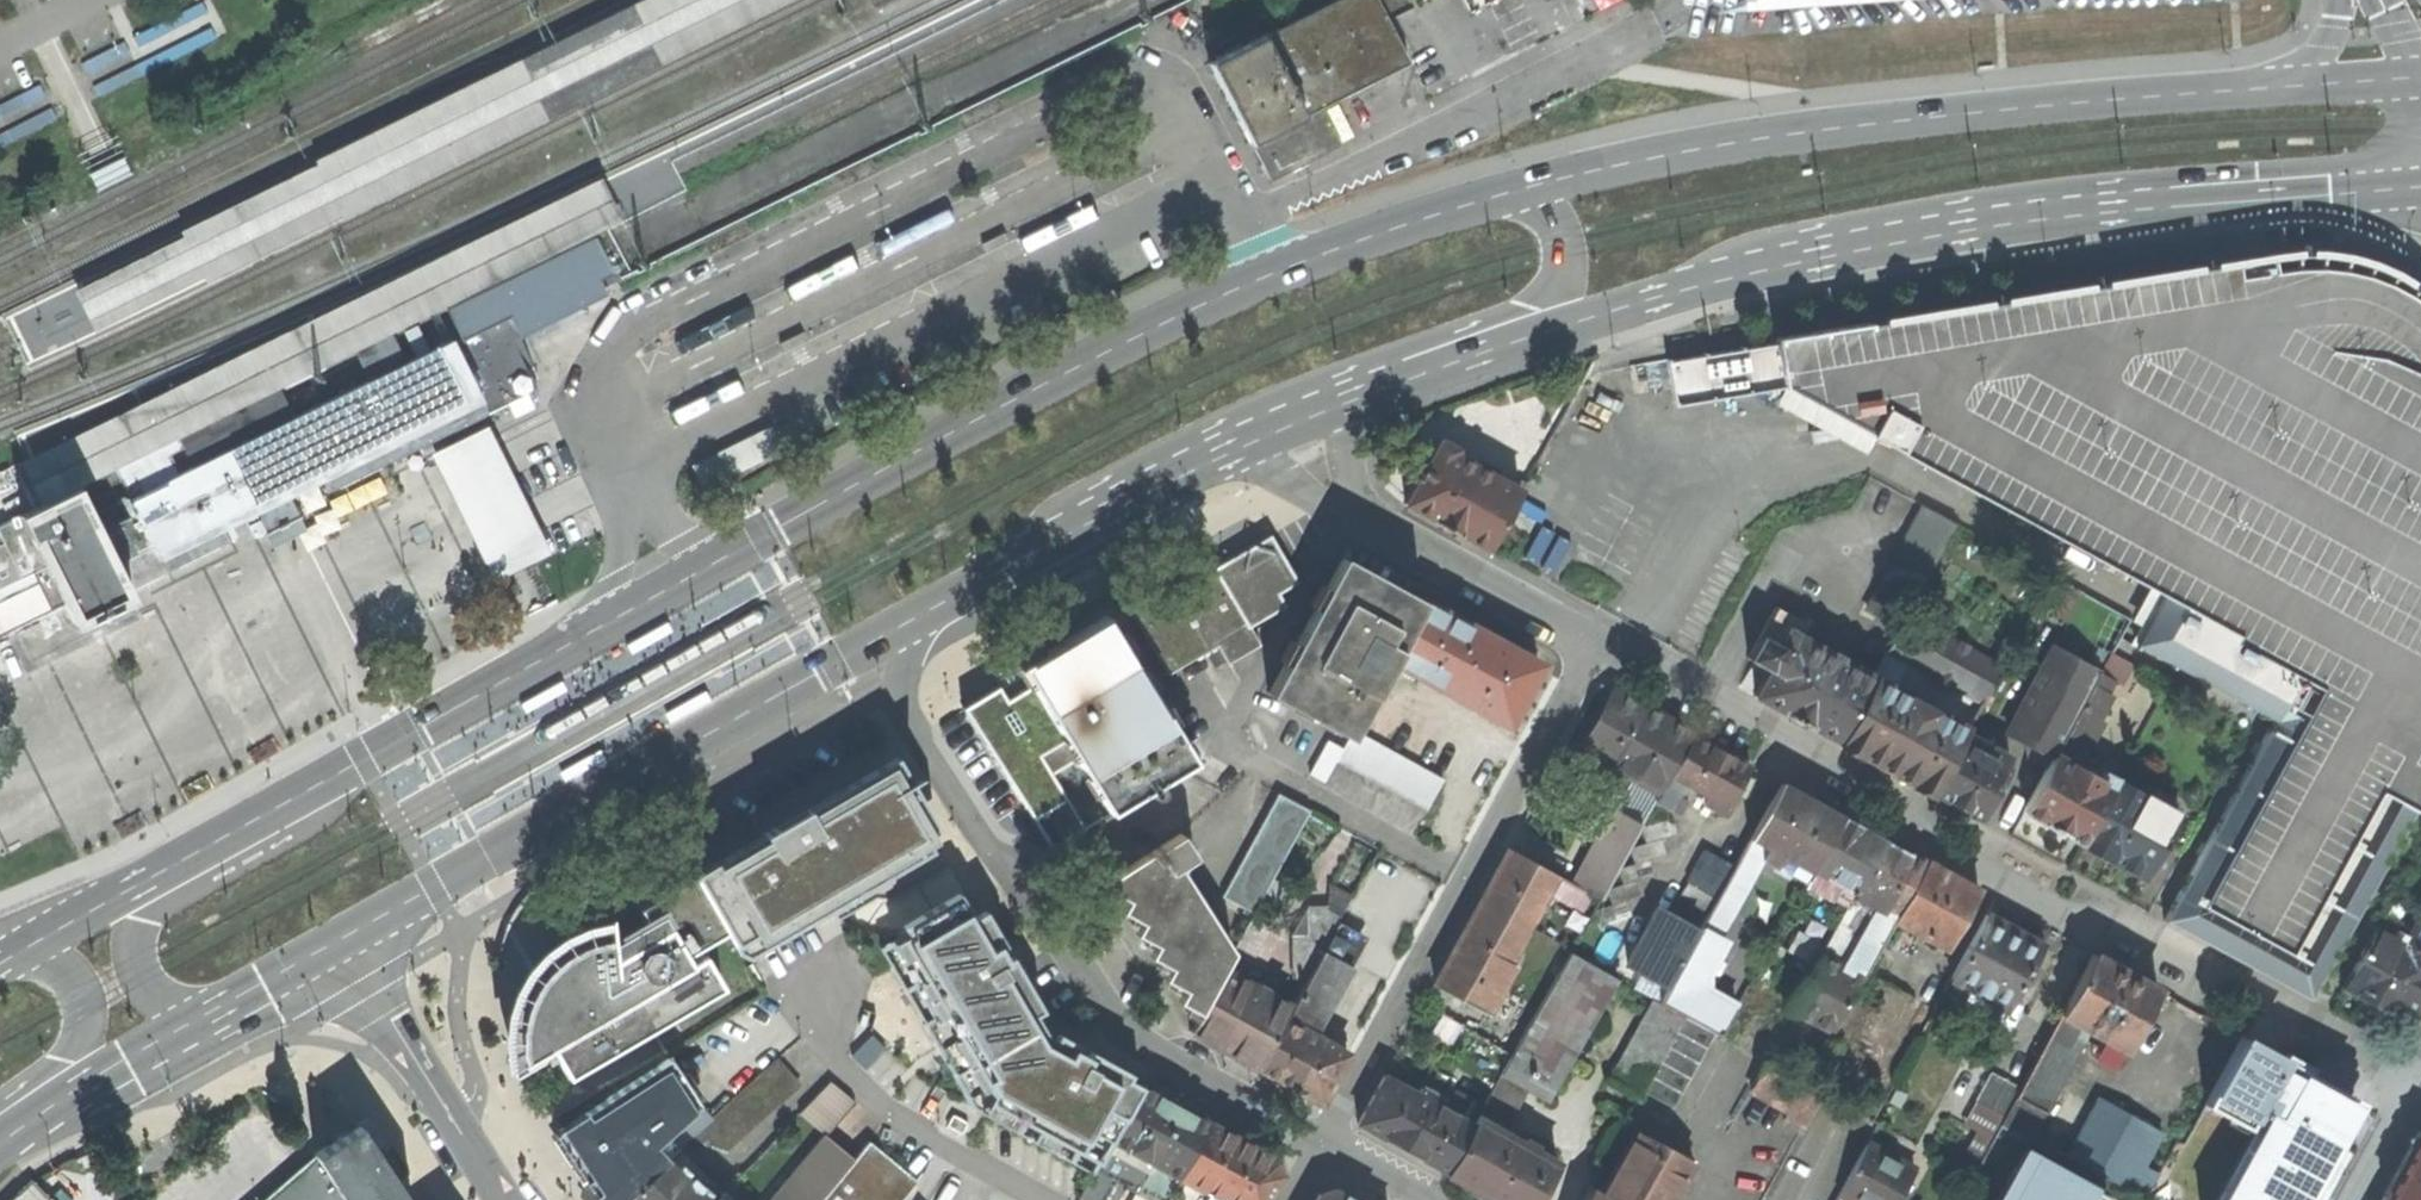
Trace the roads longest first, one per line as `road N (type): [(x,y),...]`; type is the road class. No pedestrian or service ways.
road 1 (primary): [(1504,192),(1279,269),(1172,316),(176,865)]
road 2 (residential): [(2411,1086),(2362,1044),(2193,952),(2099,925),(1977,862),(1906,793),(1643,646),(1604,639)]
road 3 (primary): [(1509,336),(1953,218),(2058,200),(2420,171)]
road 4 (primary): [(2254,89),(1756,137),(1618,160),(1504,192)]
road 5 (residential): [(1333,1140),(1143,1043),(1115,1020),(1038,891),(992,851),(894,688)]
road 6 (primary): [(340,939),(869,646)]
road 7 (residential): [(1604,639),(1333,1140)]
road 8 (residential): [(894,688),(953,692),(1259,527),(1296,475)]
road 9 (residential): [(1640,22),(1252,214)]
road 10 (primary): [(869,646),(1231,442)]
road 11 (residential): [(825,986),(837,1039),(871,1089),(1053,1199)]
road 12 (residential): [(340,939),(513,1199)]
road 13 (residential): [(1604,639),(1352,505)]
road 14 (primary): [(51,1113),(88,1038),(66,976),(17,955)]
road 15 (primary): [(1509,336),(1560,289),(1564,253),(1547,209),(1504,192)]
road 16 (primary): [(176,865),(147,908),(143,956),(165,992),(207,1015)]
road 17 (primary): [(51,1113),(207,1015)]
road 18 (primary): [(176,865),(17,955)]
road 19 (primary): [(2420,75),(2254,89)]
road 20 (primary): [(1364,386),(1509,336)]
road 21 (primary): [(207,1015),(340,939)]
road 22 (primary): [(1231,442),(1364,386)]
road 23 (unclassified): [(2339,0),(2313,60),(2254,89)]
road 24 (residential): [(2411,1086),(2349,1199)]
road 25 (residential): [(1352,505),(1349,448),(1364,386)]
road 26 (residential): [(1438,1199),(1333,1140)]

